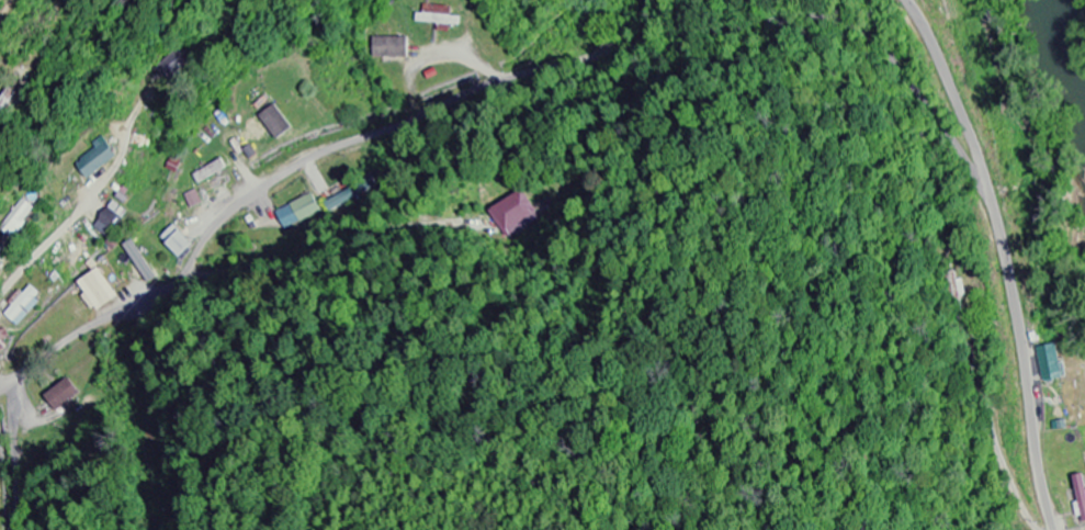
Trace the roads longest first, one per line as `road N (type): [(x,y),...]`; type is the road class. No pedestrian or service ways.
road 1 (residential): [(984,178),(882,48),(845,26),(659,46),(490,86),(310,159),(229,213),(167,291),(83,330),(0,384)]
road 2 (residential): [(1052,529),(1006,252),(964,123),(904,0)]

